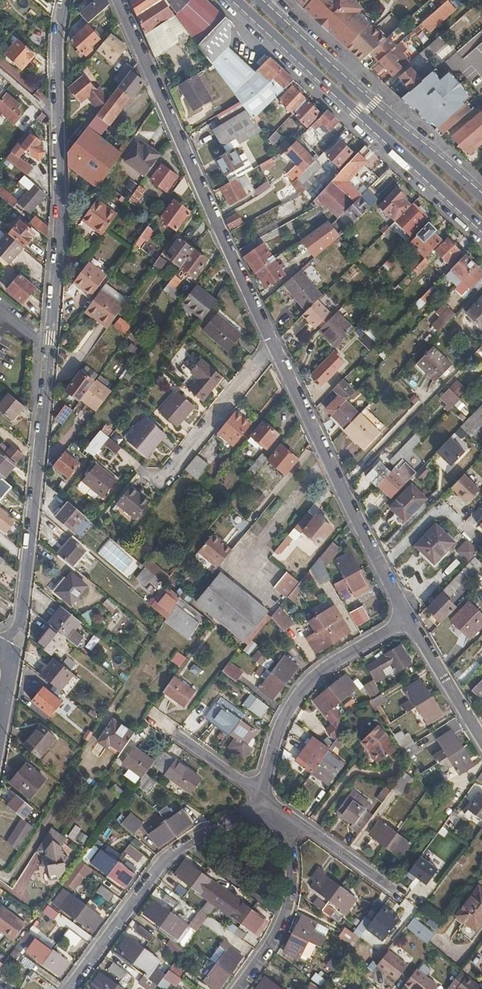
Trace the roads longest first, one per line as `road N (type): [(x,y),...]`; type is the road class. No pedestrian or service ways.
road 1 (residential): [(60,122),(50,349),(30,554),(22,616),(1,650)]
road 2 (residential): [(119,0),(272,345)]
road 3 (primary): [(237,0),(481,228)]
road 4 (primary): [(481,198),(258,0)]
road 5 (track): [(0,873),(13,882),(88,759),(92,737),(154,647)]
road 6 (residential): [(69,988),(160,863),(199,837),(262,813)]
road 7 (residential): [(265,798),(282,728),(308,684),(408,620)]
road 8 (residential): [(240,988),(277,939),(291,894),(291,851),(262,813)]
road 9 (residential): [(330,460),(408,620)]
road 10 (residential): [(272,345),(161,480)]
road 11 (residential): [(265,798),(391,889)]
road 12 (residential): [(408,620),(481,743)]
road 13 (residential): [(330,460),(247,563)]
road 14 (residential): [(272,345),(330,460)]
road 15 (residential): [(68,0),(60,122)]

